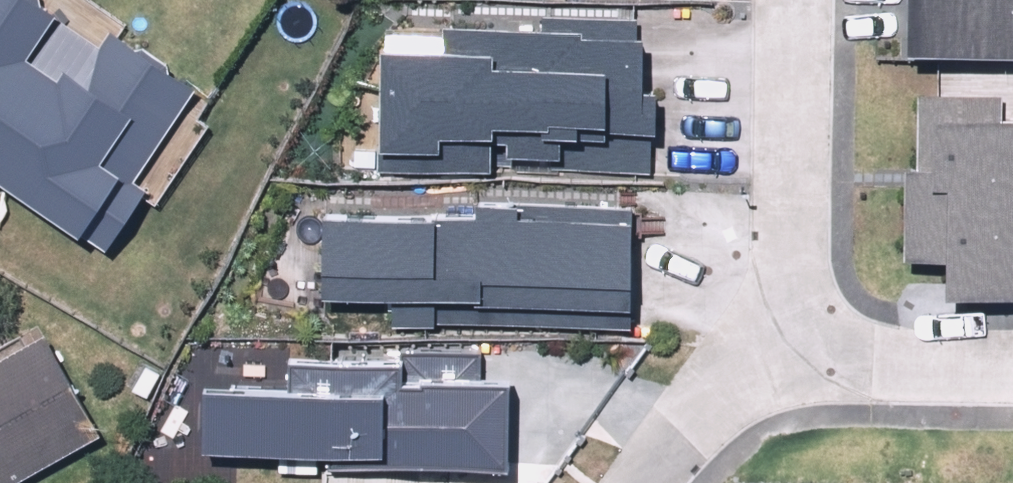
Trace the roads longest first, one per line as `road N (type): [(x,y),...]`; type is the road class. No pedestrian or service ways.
road 1 (residential): [(798,0),(795,353)]
road 2 (residential): [(1012,357),(795,353)]
road 3 (residential): [(795,353),(662,430),(629,482)]

